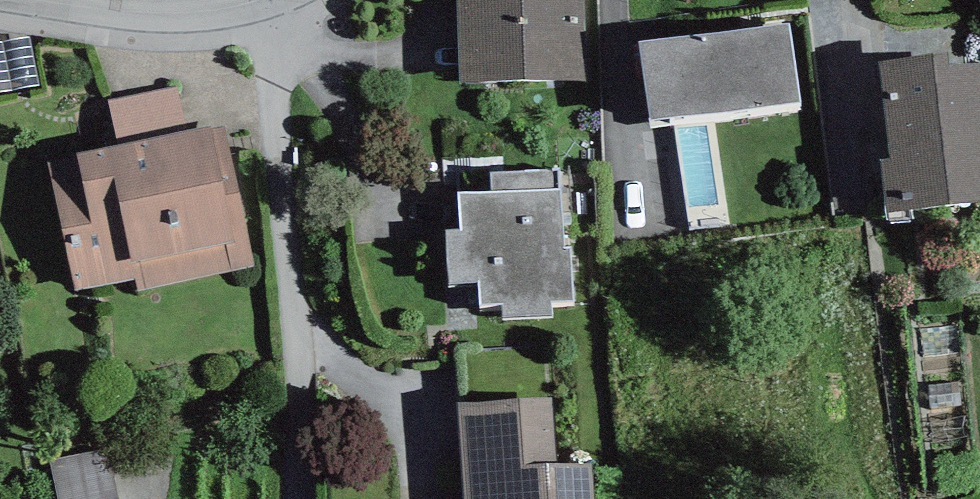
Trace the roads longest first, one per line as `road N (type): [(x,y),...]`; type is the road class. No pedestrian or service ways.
road 1 (residential): [(0,10),(267,19),(291,0)]

